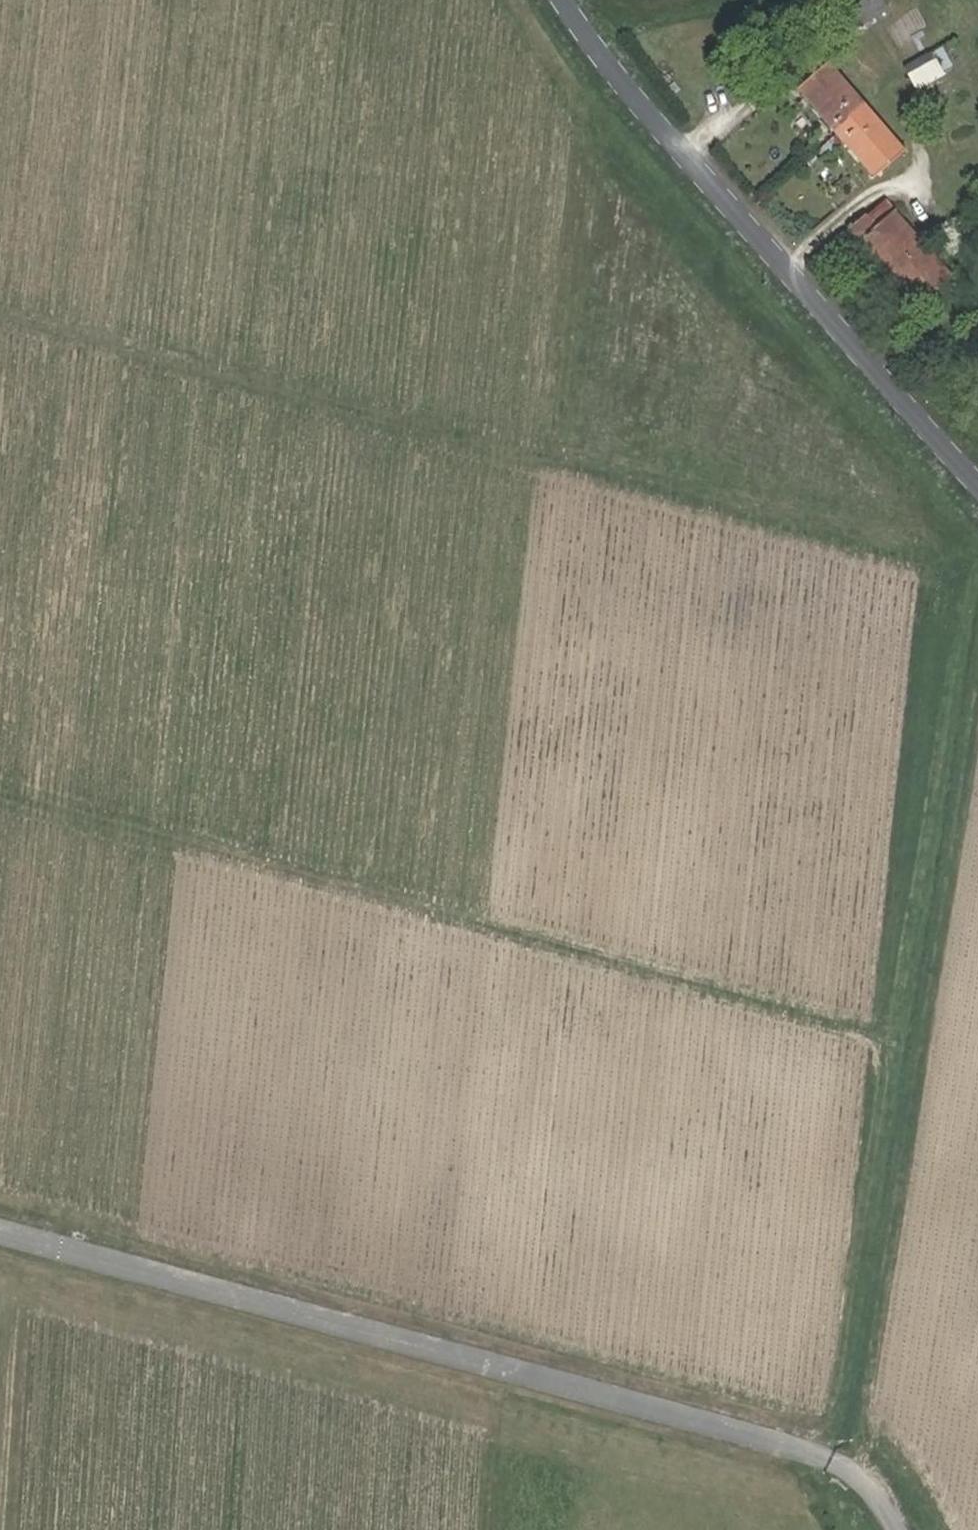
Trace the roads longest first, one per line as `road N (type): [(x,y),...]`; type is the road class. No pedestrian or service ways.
road 1 (residential): [(977,483),(698,171),(562,0)]

